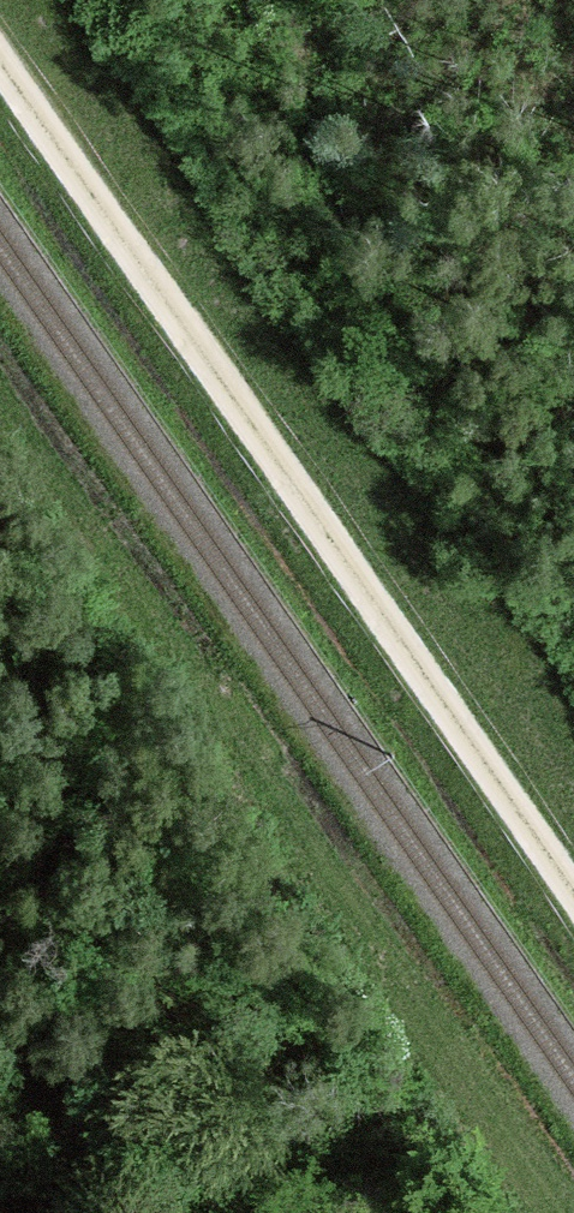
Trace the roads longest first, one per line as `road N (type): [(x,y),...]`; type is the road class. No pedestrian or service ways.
road 1 (track): [(573,887),(0,55)]
road 2 (track): [(550,1212),(0,411)]

